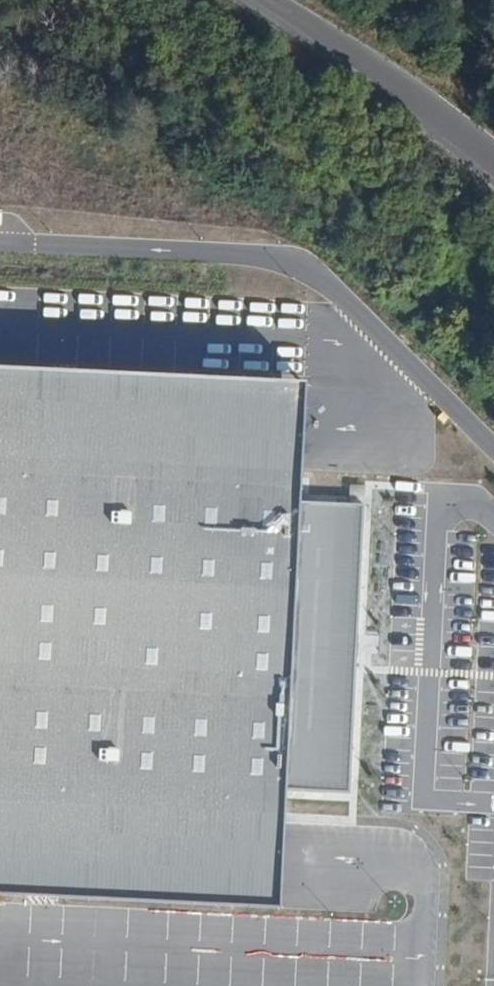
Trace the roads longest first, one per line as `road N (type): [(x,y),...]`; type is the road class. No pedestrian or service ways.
road 1 (trunk): [(269,0),(493,157)]

